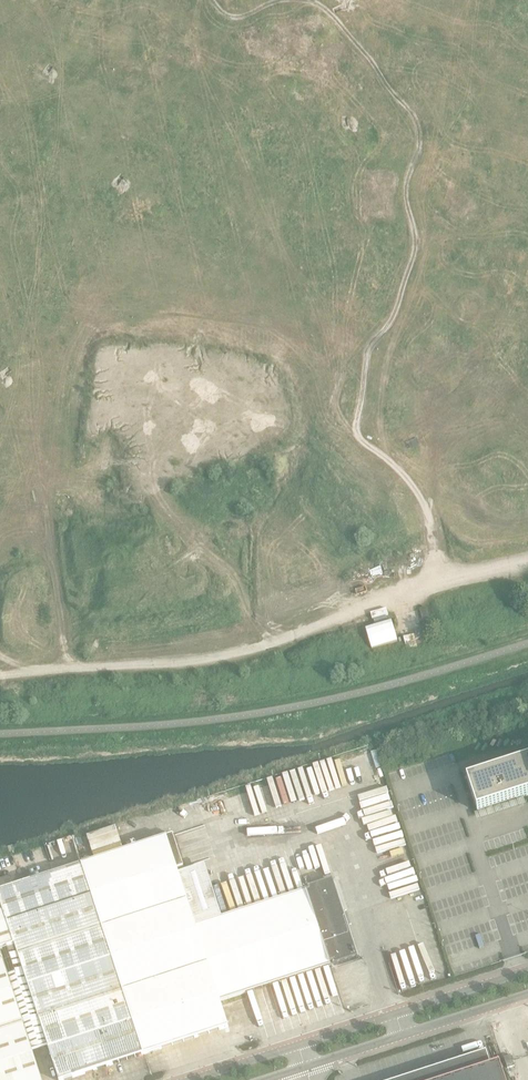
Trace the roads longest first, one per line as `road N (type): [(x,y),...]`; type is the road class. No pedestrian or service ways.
road 1 (unclassified): [(527,971),(299,1046)]
road 2 (unclassified): [(306,1068),(527,996)]

